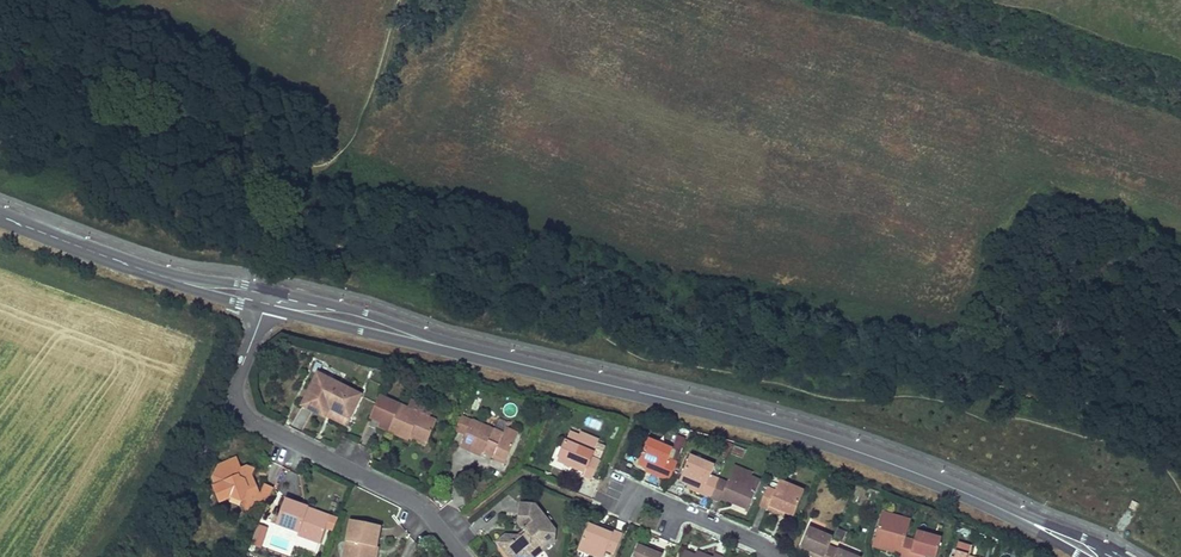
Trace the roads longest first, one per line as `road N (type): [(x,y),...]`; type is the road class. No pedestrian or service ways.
road 1 (tertiary): [(1106,556),(897,462),(267,292)]
road 2 (residential): [(267,292),(236,375),(240,408),(412,499),(463,556)]
road 3 (tertiary): [(267,292),(189,278),(0,216)]
road 4 (residential): [(779,556),(764,542),(632,493)]

